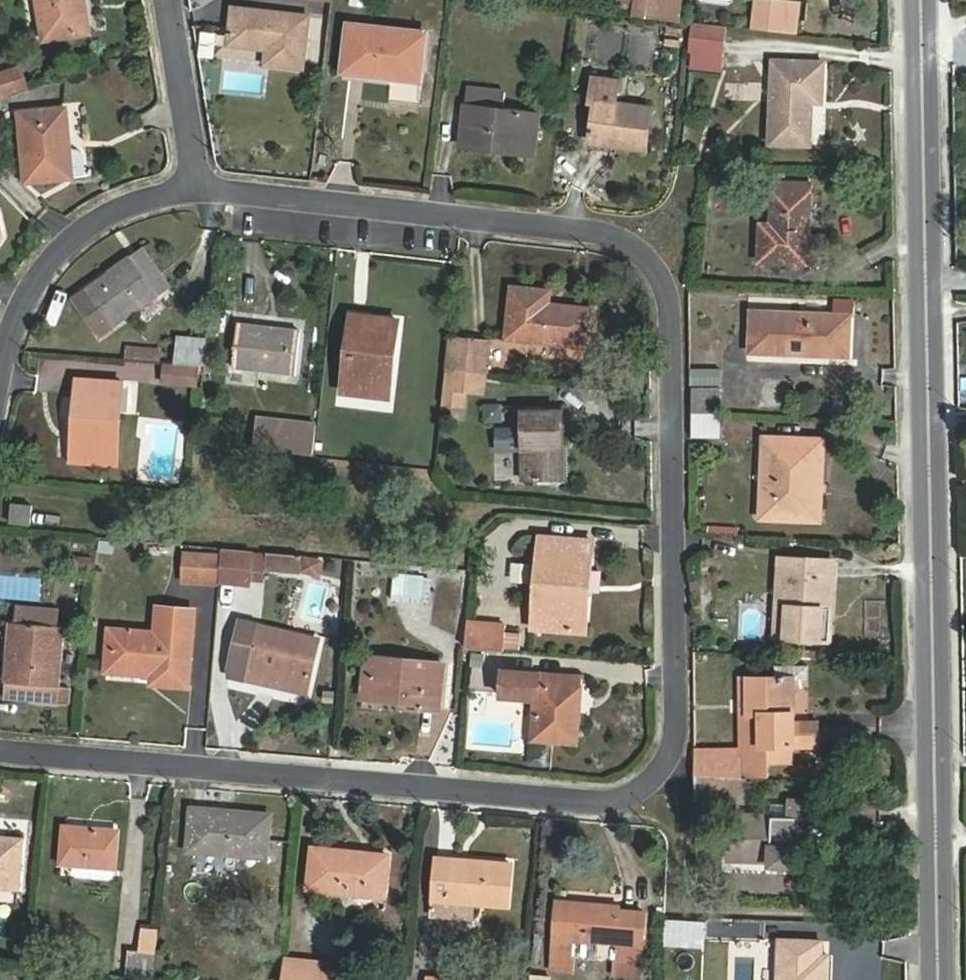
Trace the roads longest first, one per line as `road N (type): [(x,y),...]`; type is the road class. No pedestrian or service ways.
road 1 (residential): [(204,189),(612,237),(649,261),(672,312),(681,755),(626,801),(0,748)]
road 2 (unclassified): [(922,0),(940,979)]
road 3 (residential): [(0,409),(20,314),(58,262),(123,205)]
road 4 (residential): [(173,0),(204,189)]

